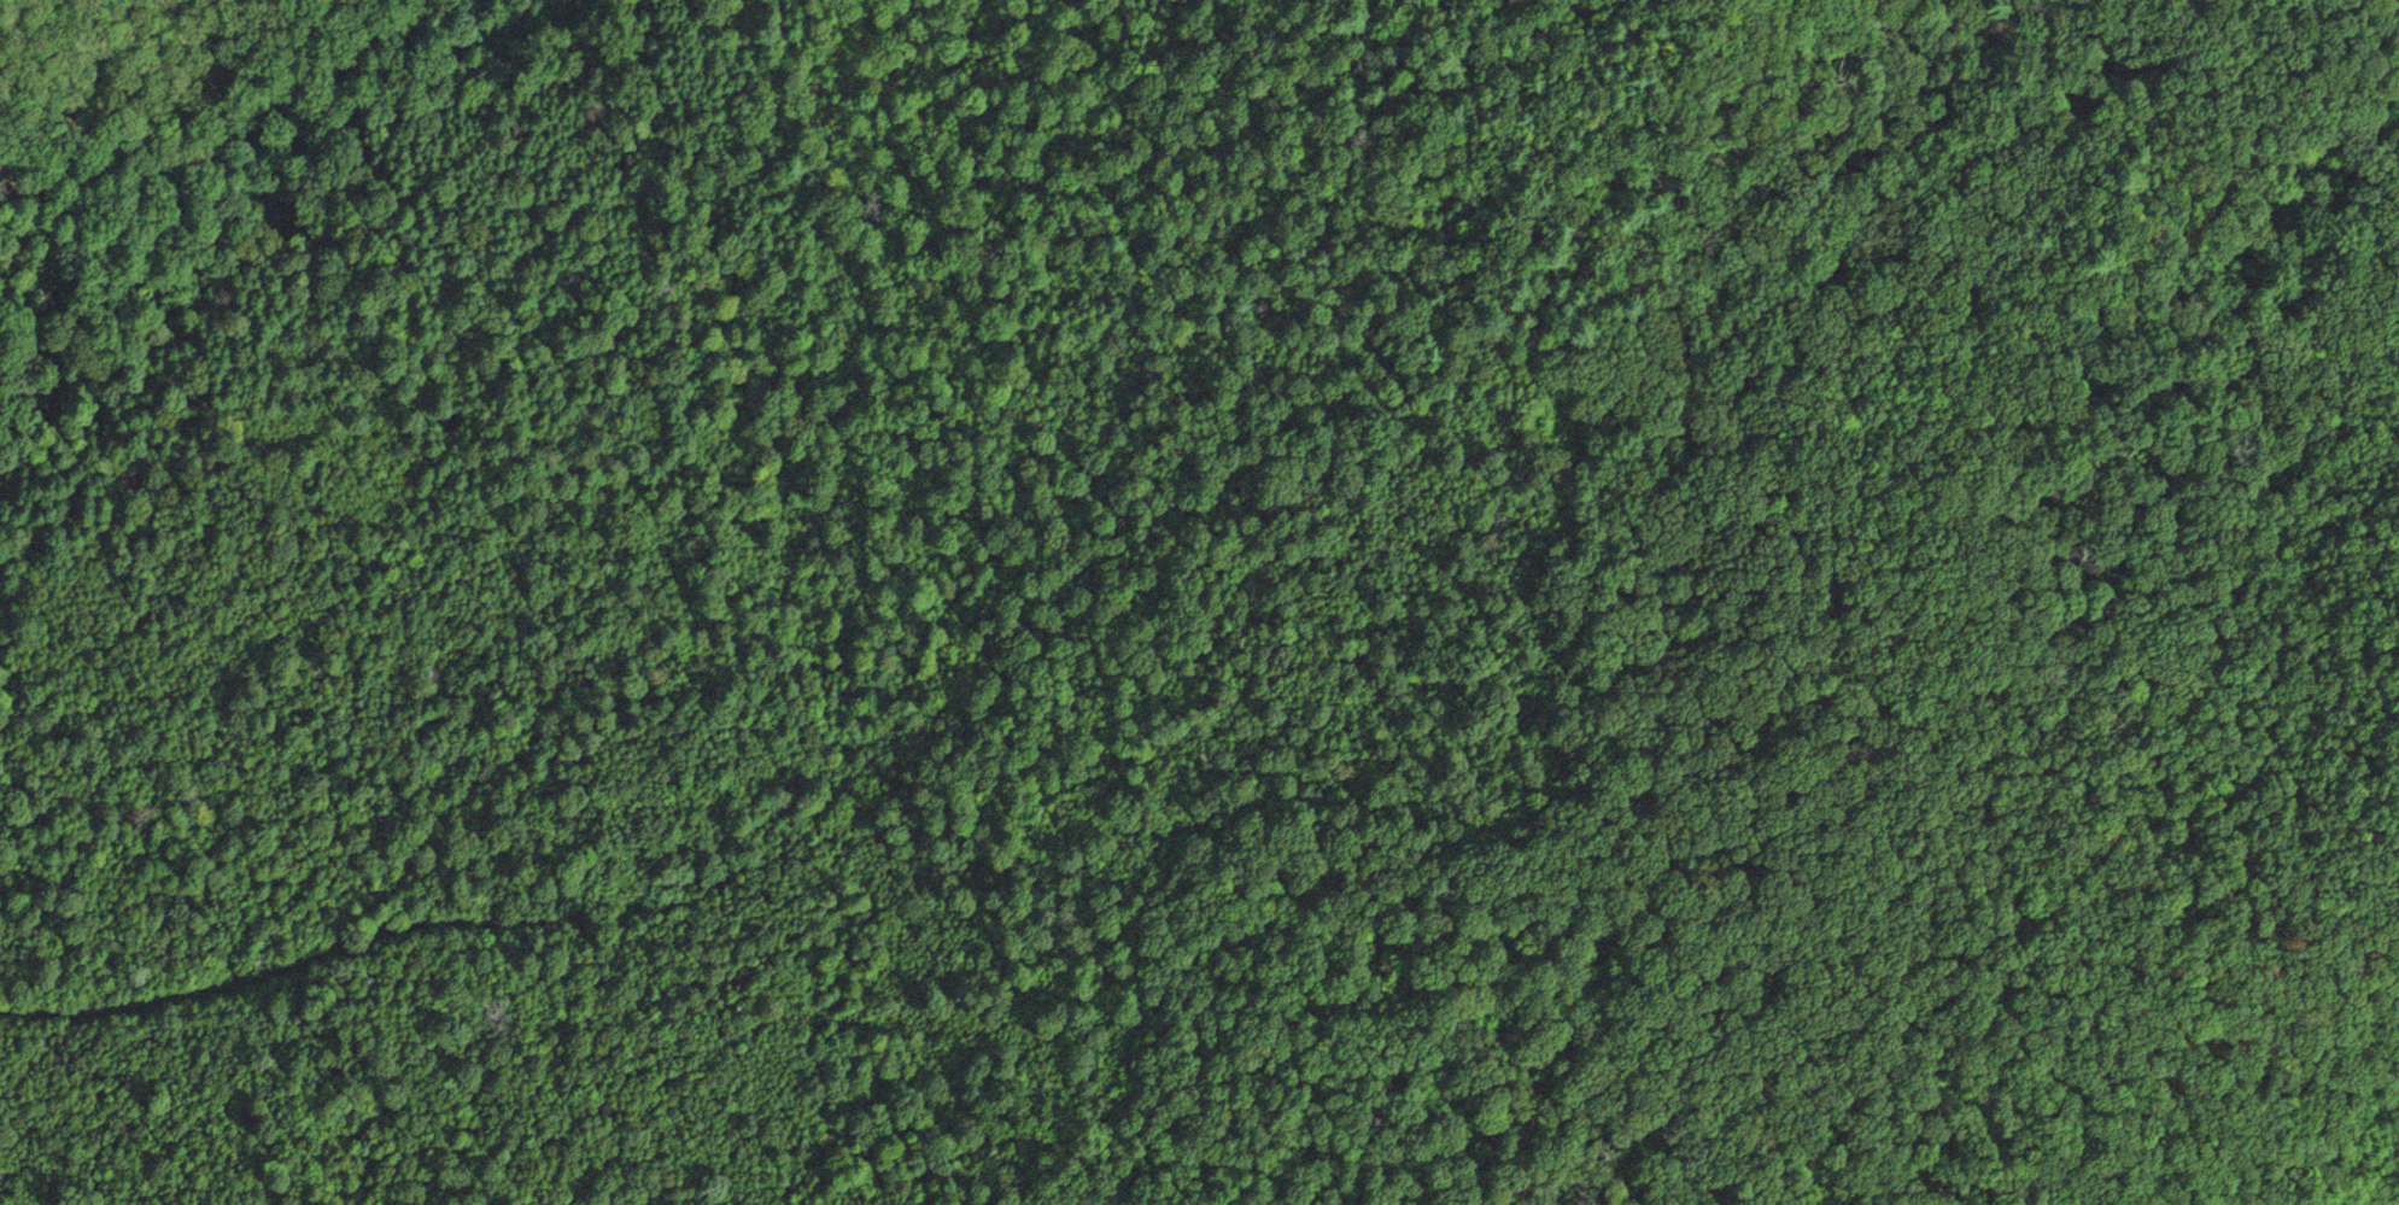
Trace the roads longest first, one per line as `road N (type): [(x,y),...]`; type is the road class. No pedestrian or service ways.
road 1 (track): [(0,1013),(160,1004),(254,984),(421,924),(575,916),(663,896)]

